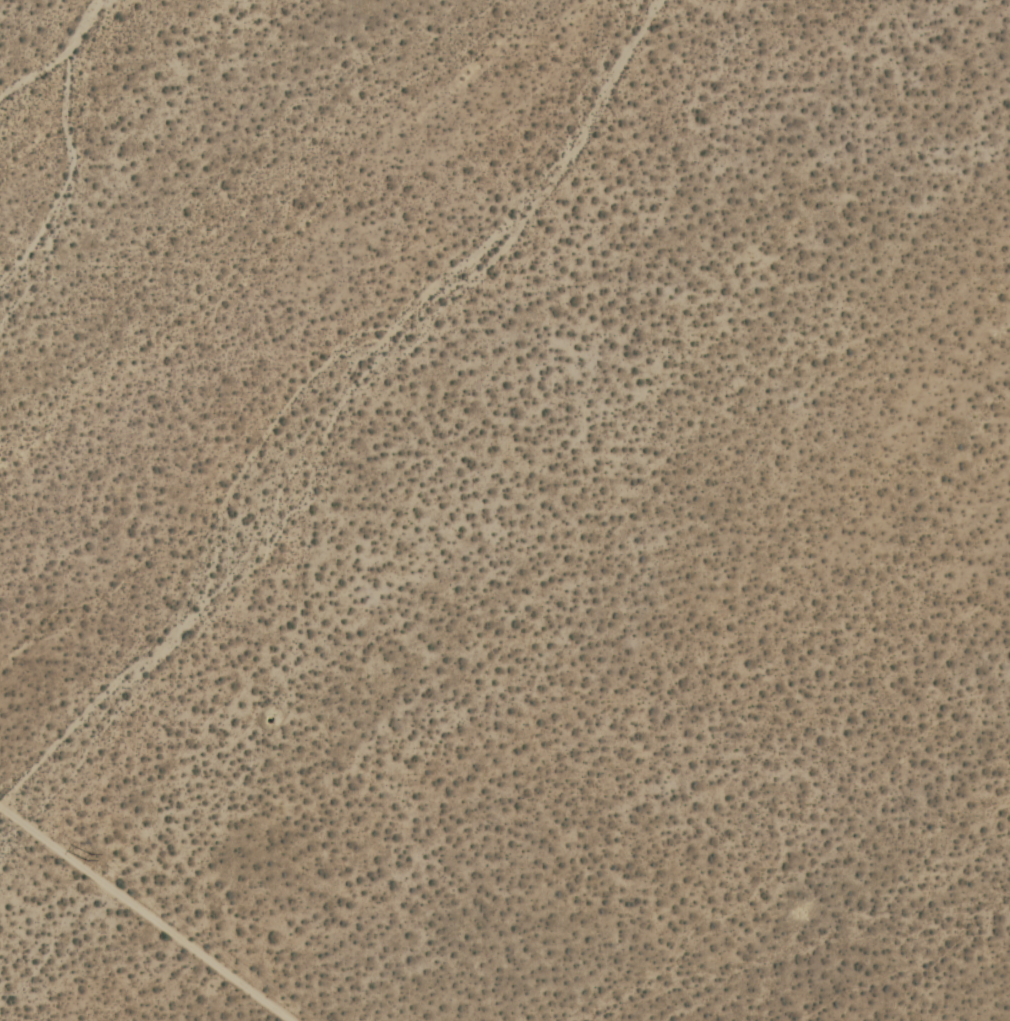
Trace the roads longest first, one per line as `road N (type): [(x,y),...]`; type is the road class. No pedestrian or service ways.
road 1 (track): [(290,1020),(0,809)]

